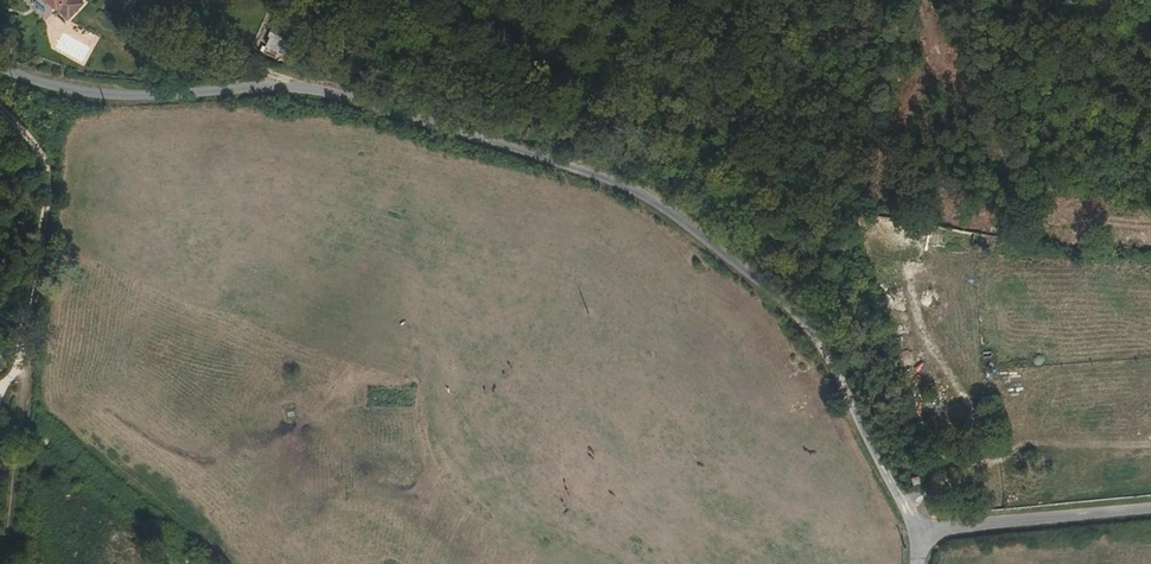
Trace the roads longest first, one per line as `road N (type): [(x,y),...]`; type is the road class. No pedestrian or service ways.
road 1 (unclassified): [(923,528),(808,339),(638,192),(302,89),(106,93),(0,73)]
road 2 (track): [(808,339),(746,126),(739,0)]
road 3 (track): [(21,370),(43,178),(37,150),(0,110)]
road 4 (unclassified): [(923,528),(1150,510)]

